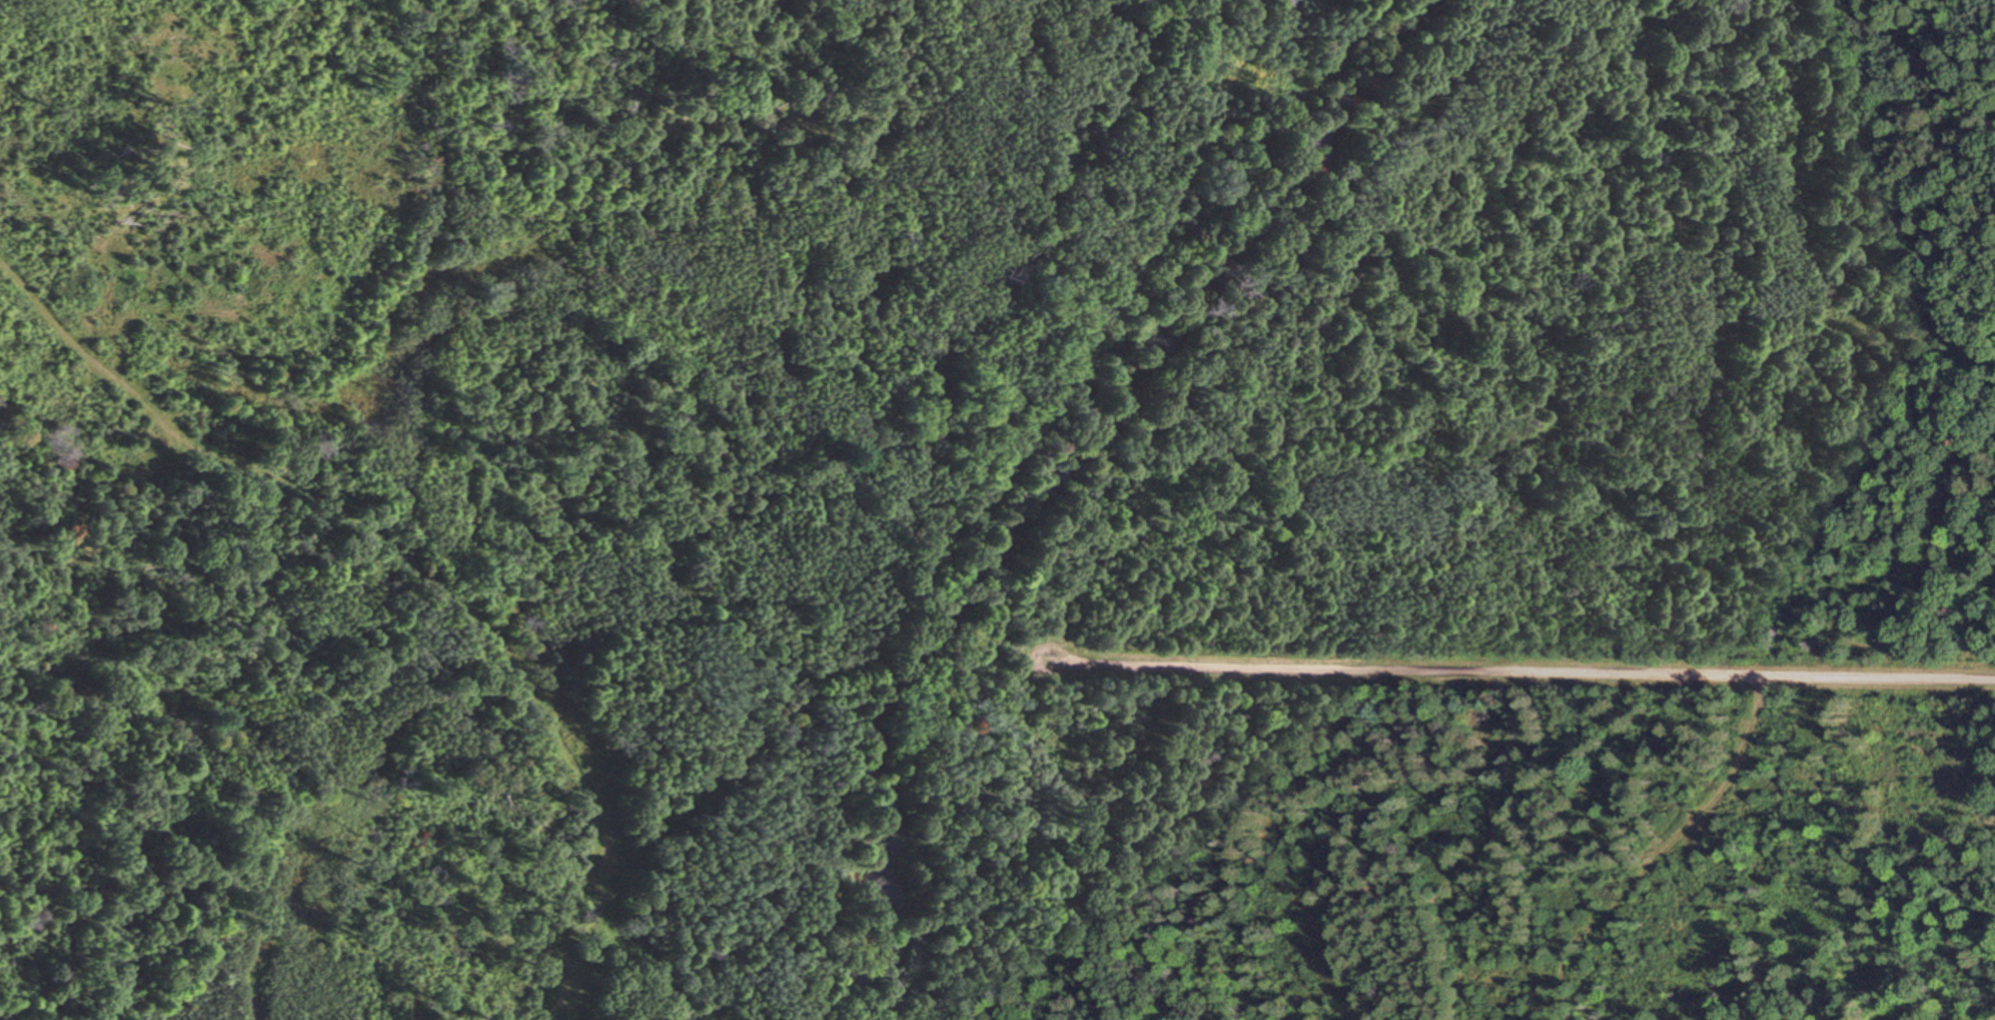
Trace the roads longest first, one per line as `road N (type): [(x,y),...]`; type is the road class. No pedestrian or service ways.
road 1 (residential): [(605,1019),(705,847),(836,698),(1115,317),(1407,0)]
road 2 (residential): [(1994,677),(1067,668)]

